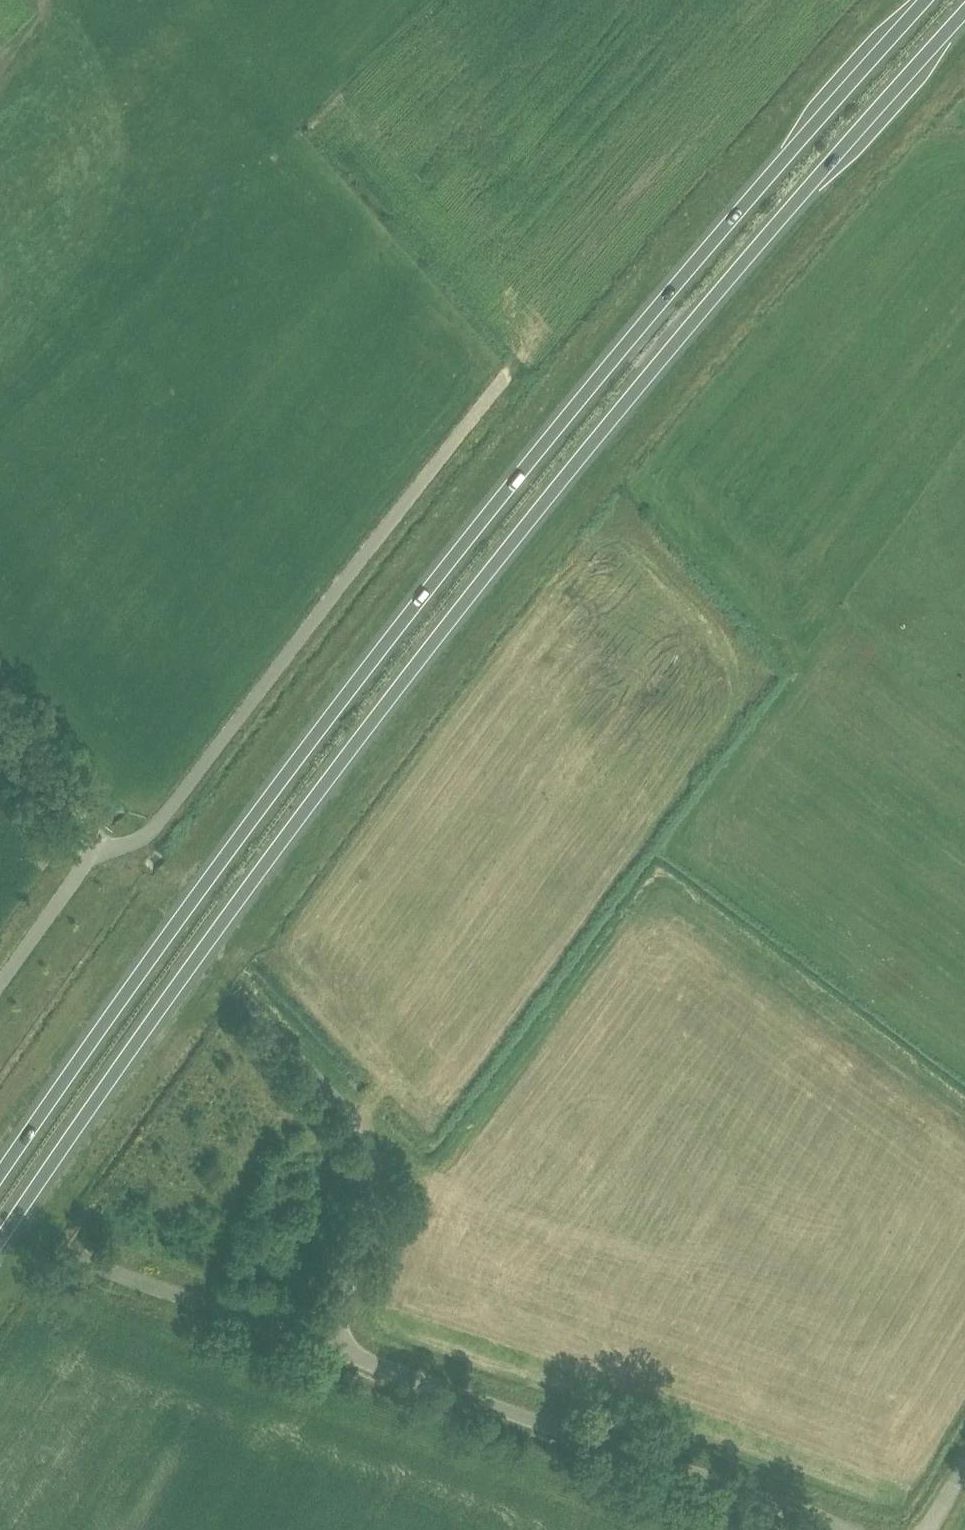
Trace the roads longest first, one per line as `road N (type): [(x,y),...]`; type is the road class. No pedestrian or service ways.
road 1 (trunk): [(0,1245),(408,678),(757,250),(964,18)]
road 2 (trunk): [(929,0),(727,226),(381,652),(0,1181)]
road 3 (unclassified): [(829,1529),(331,1347)]
road 4 (unclassified): [(331,1347),(380,1194),(379,1168),(367,1140),(257,1011)]
road 5 (unclassified): [(331,1347),(80,1258)]
road 6 (unclassified): [(100,841),(0,984)]
road 7 (unclassified): [(100,841),(0,727)]

